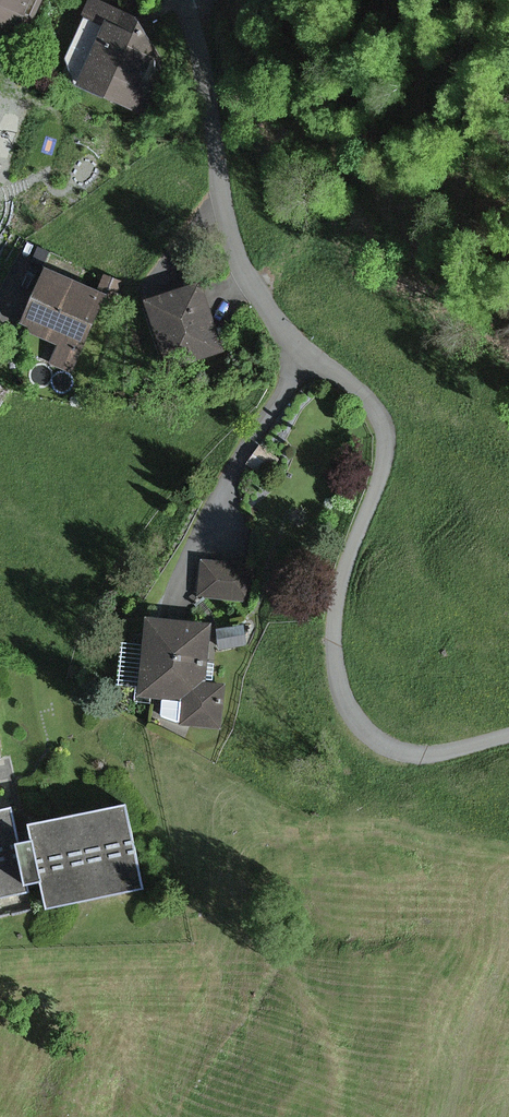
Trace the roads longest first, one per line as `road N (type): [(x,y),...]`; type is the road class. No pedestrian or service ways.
road 1 (track): [(306,351),(378,404),(390,434),(341,620),(349,691),(367,725),(399,748),(451,750),(508,734)]
road 2 (residential): [(189,0),(235,225),(259,286),(306,351)]

